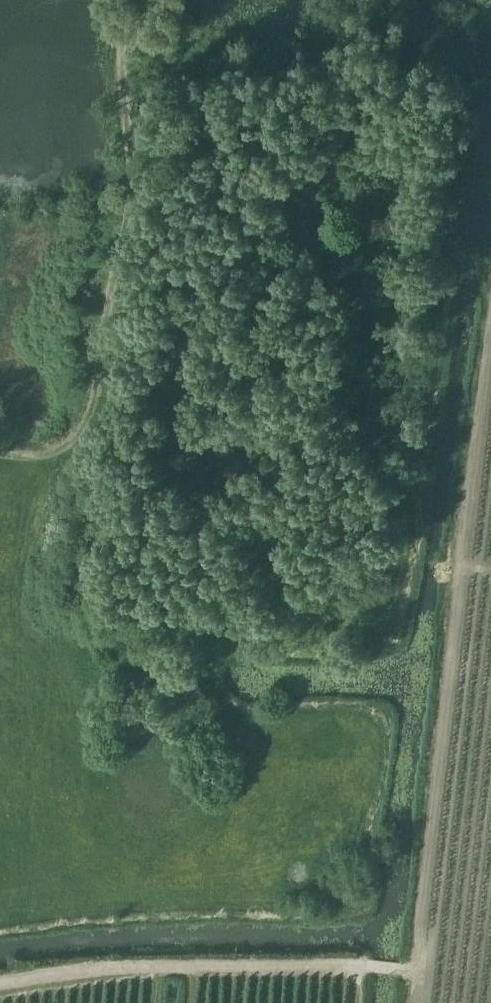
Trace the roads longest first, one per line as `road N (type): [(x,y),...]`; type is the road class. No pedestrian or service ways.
road 1 (track): [(121,0),(132,164),(97,394),(78,444),(37,461),(0,458)]

